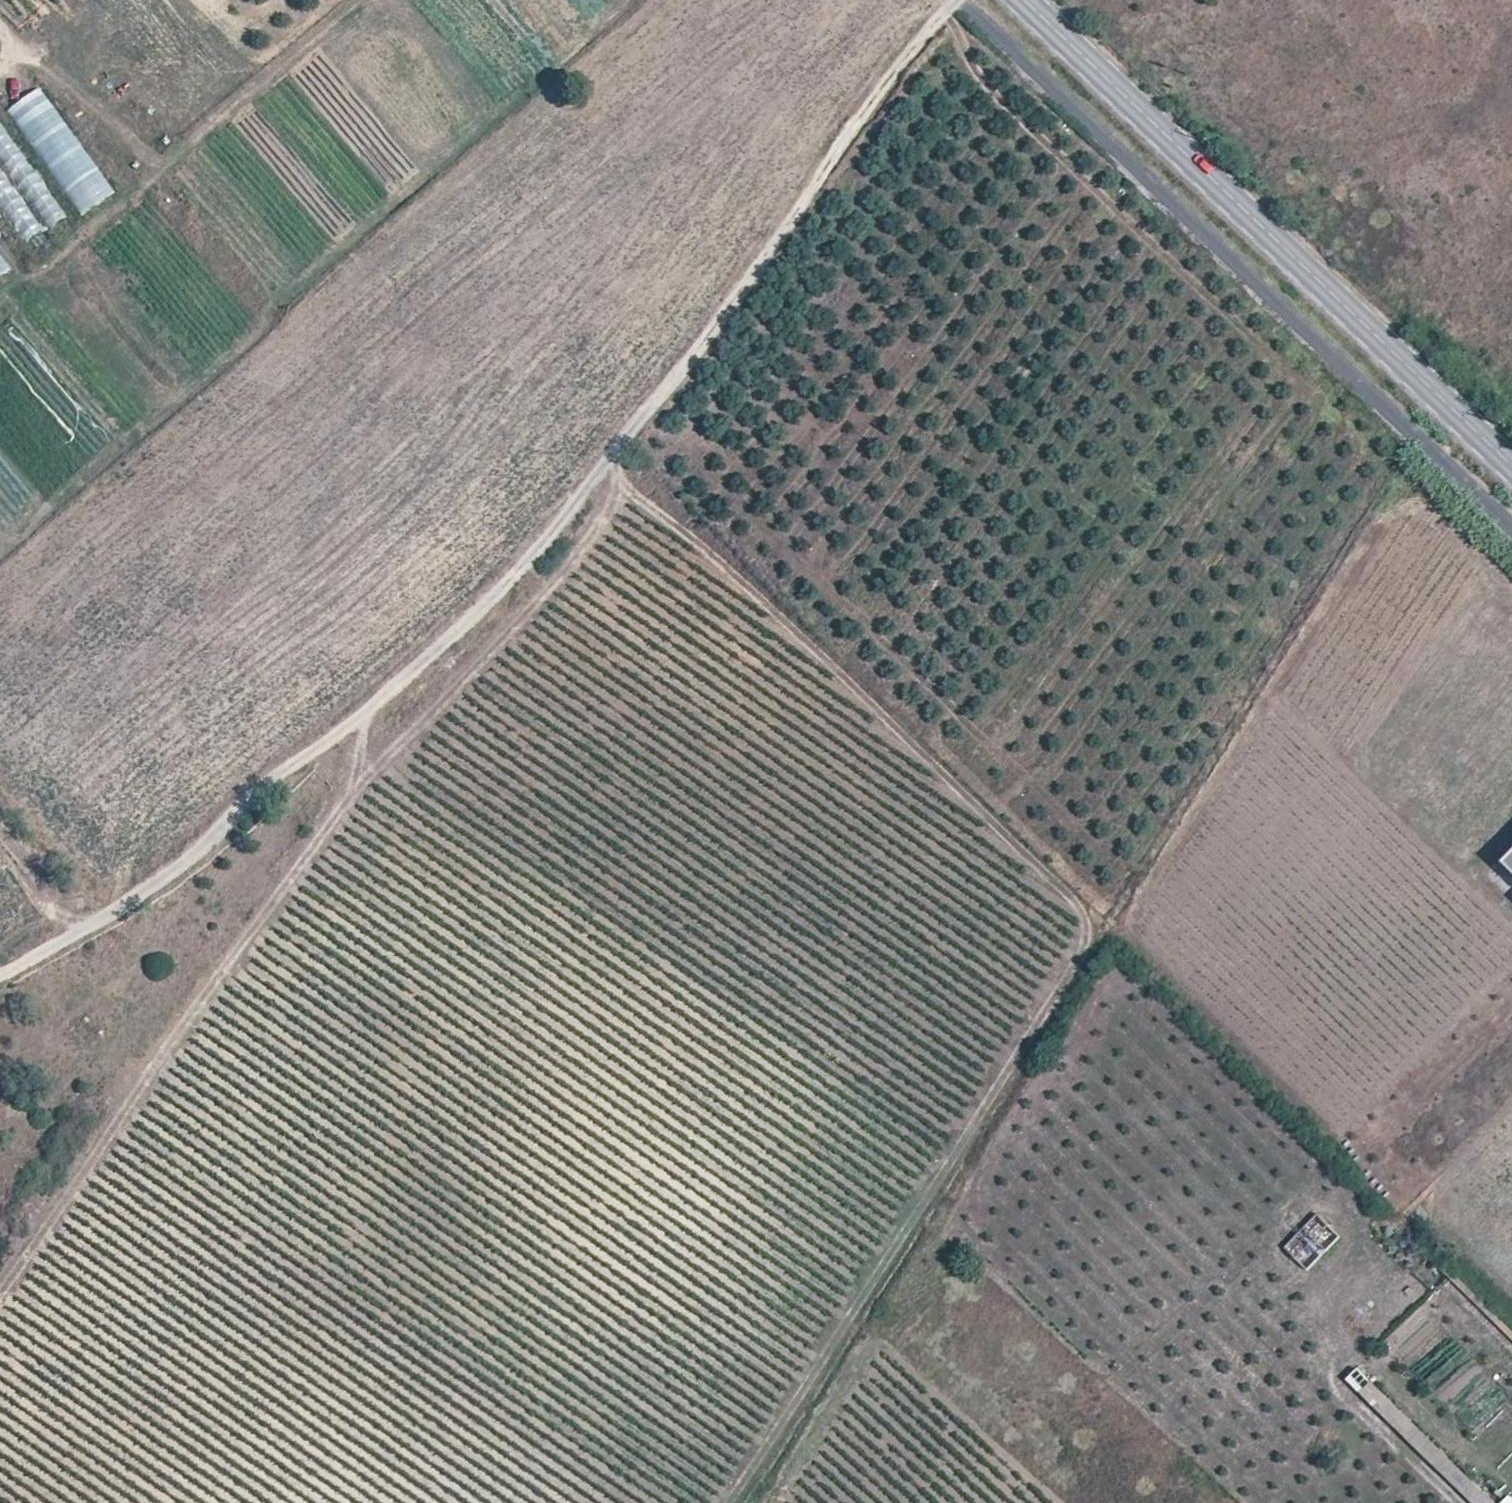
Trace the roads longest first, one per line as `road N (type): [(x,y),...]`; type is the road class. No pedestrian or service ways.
road 1 (track): [(0,978),(153,889),(402,685),(520,574),(565,526),(853,132),(962,0)]
road 2 (tertiary): [(1025,0),(1511,465)]
road 3 (track): [(0,841),(56,896),(77,934)]

